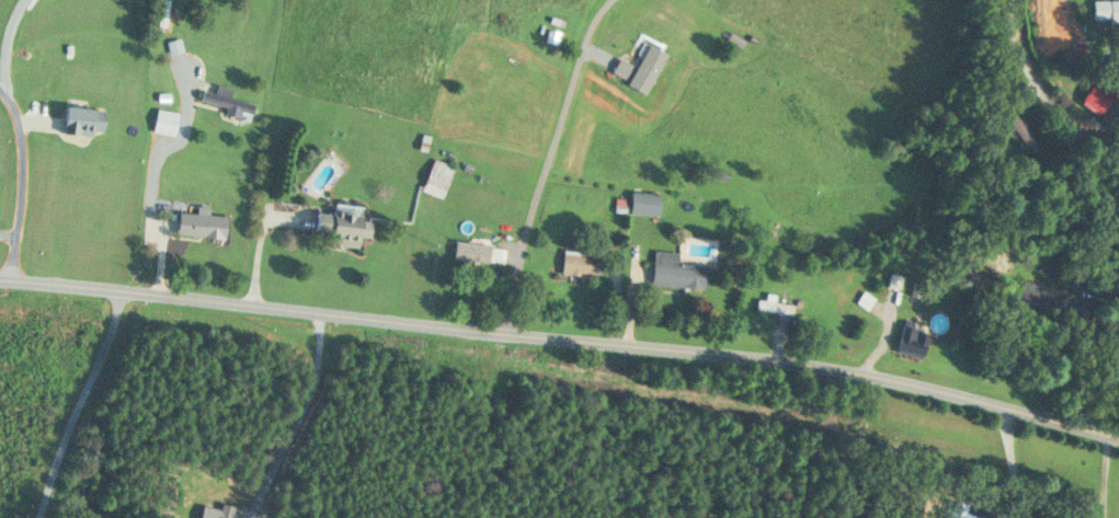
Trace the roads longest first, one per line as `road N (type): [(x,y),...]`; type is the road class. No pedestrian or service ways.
road 1 (tertiary): [(0,284),(127,290),(746,357),(902,382),(1118,439)]
road 2 (residential): [(37,517),(127,290)]
road 3 (residential): [(1118,151),(1082,131),(1047,95),(1019,50),(1012,0)]

